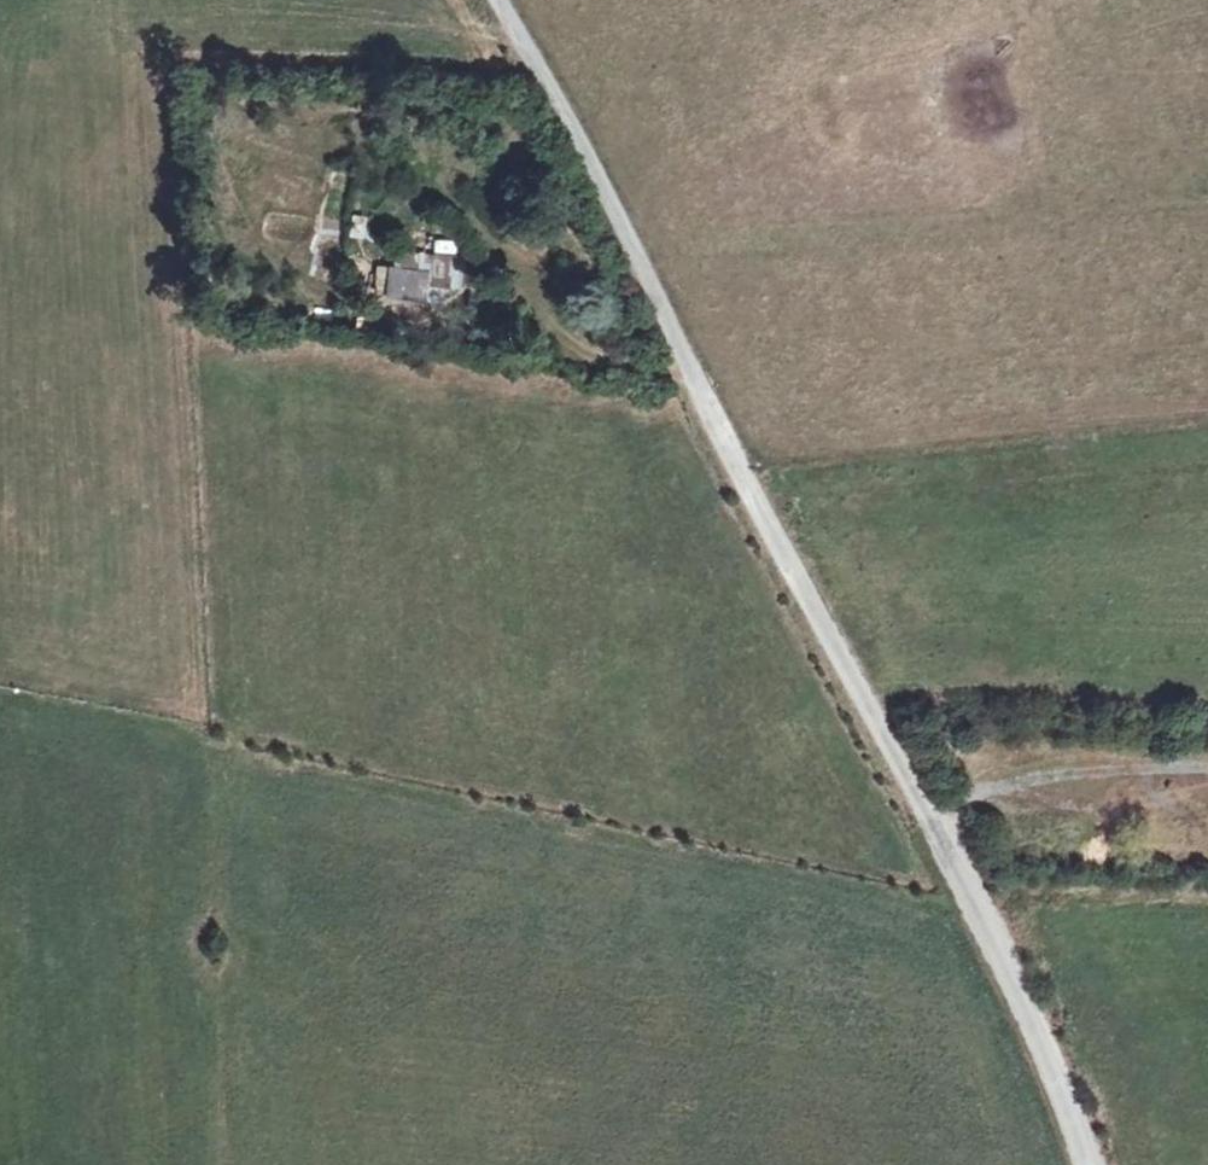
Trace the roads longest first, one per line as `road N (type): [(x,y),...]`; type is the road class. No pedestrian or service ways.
road 1 (track): [(495,0),(925,811)]
road 2 (unclassified): [(925,811),(1073,1104),(1091,1164)]

